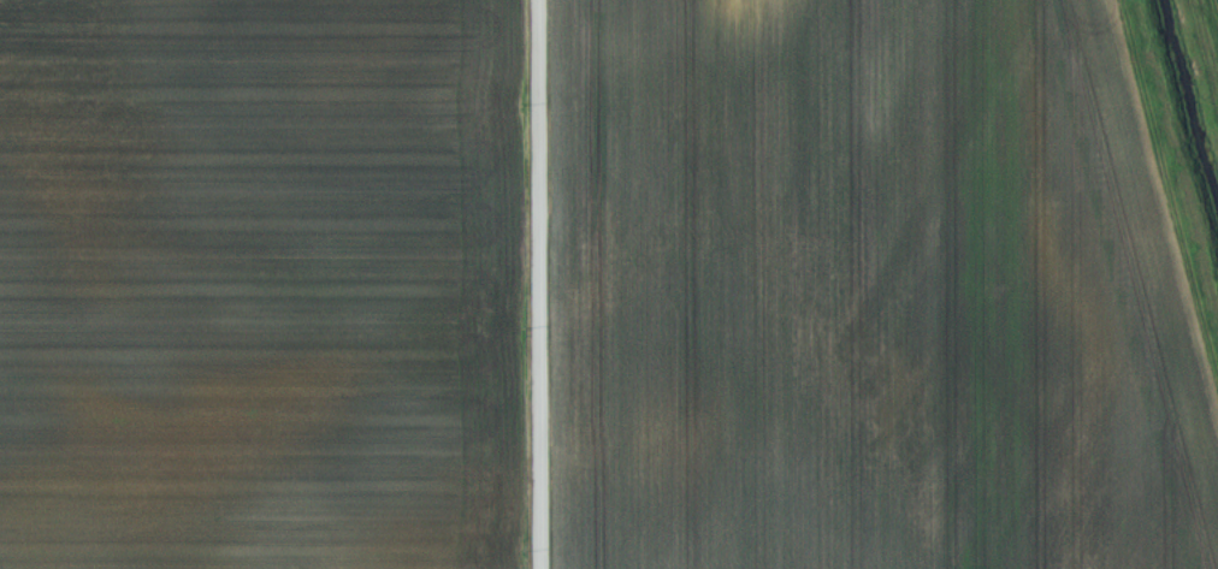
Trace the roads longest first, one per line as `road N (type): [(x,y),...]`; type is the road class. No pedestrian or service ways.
road 1 (residential): [(542,568),(537,0)]

